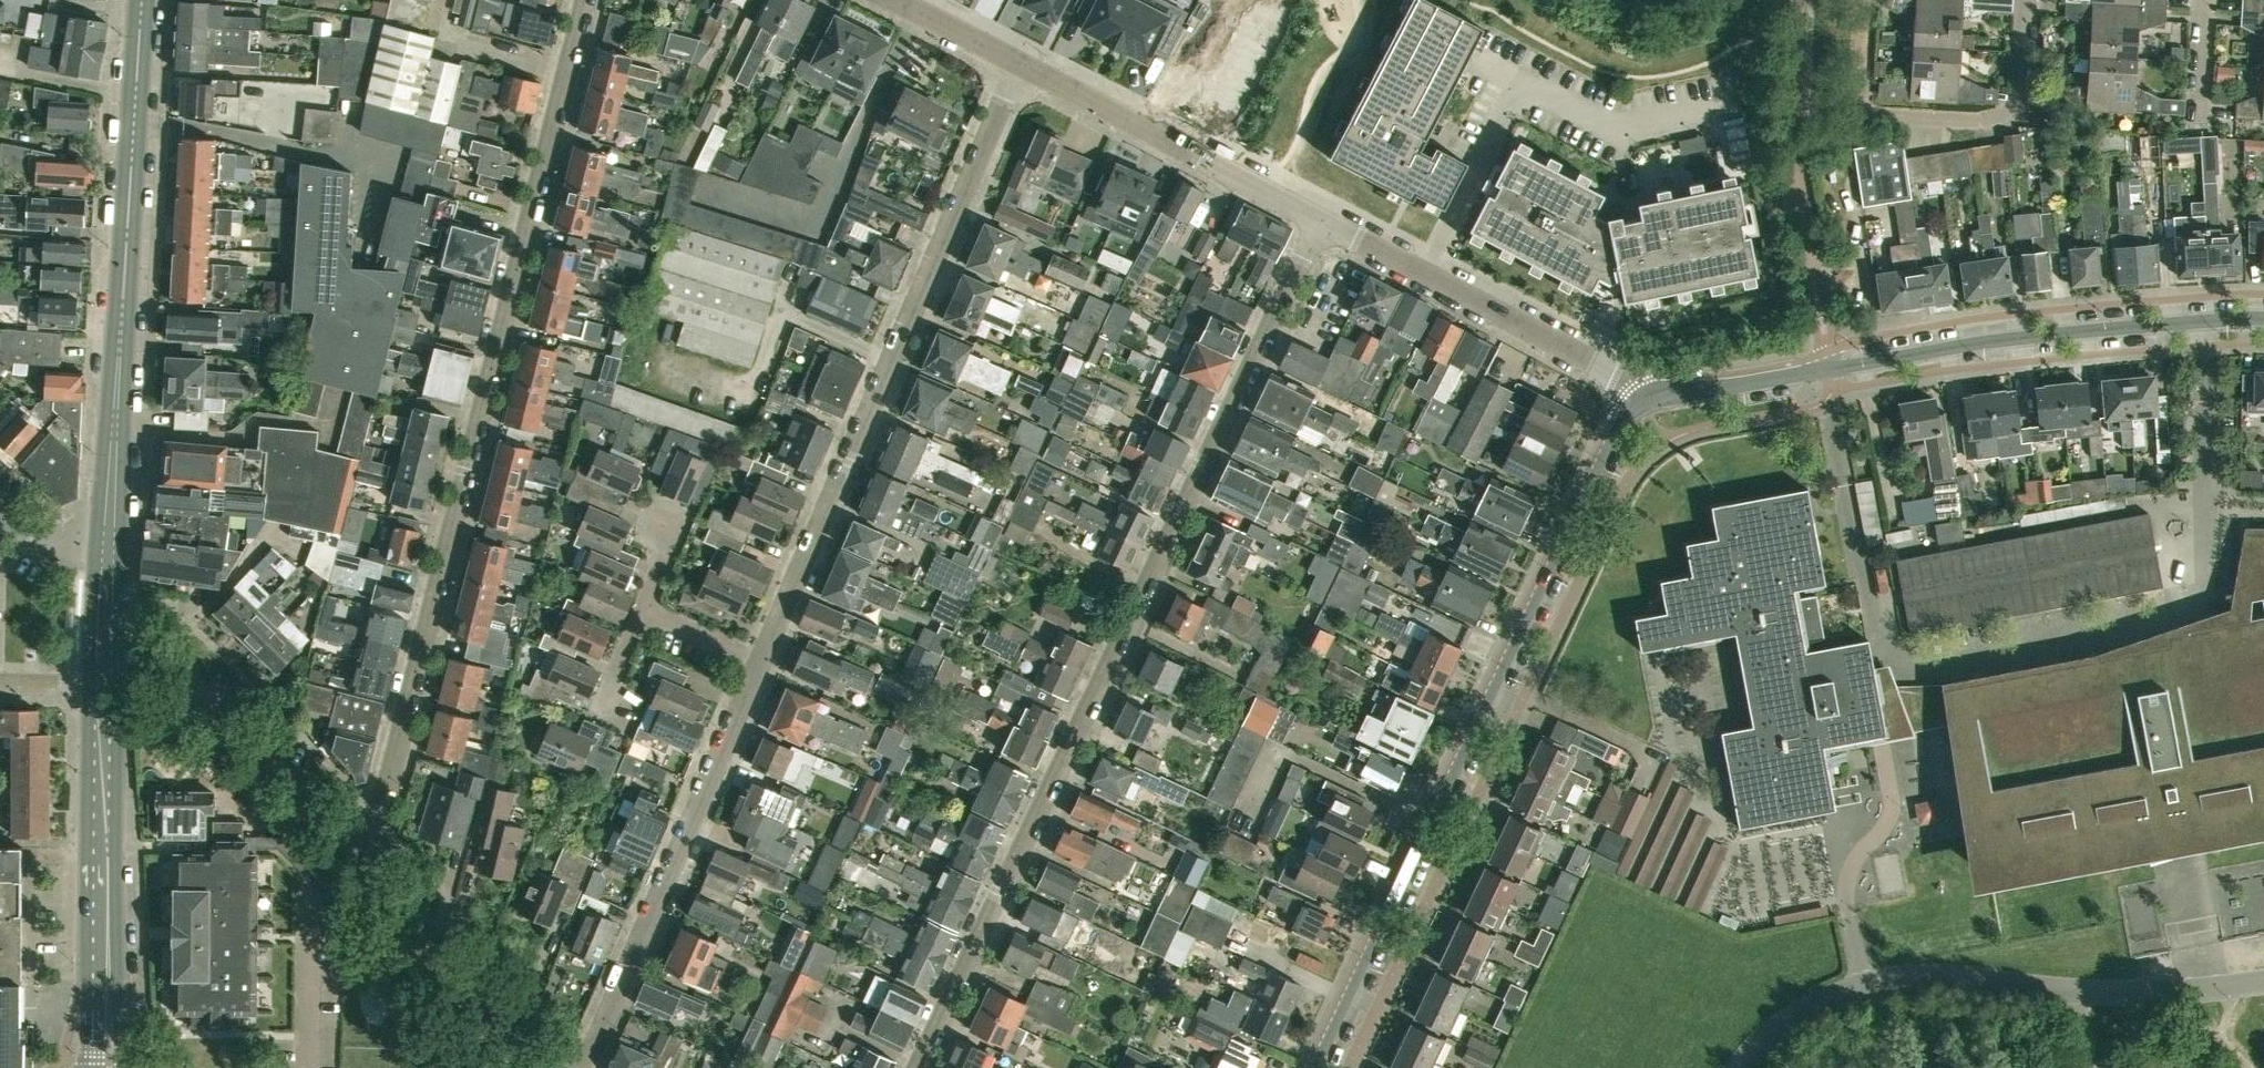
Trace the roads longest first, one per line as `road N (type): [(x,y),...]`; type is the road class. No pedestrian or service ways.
road 1 (residential): [(916,1067),(1320,220)]
road 2 (residential): [(351,844),(407,751),(586,0)]
road 3 (primary): [(1634,402),(1320,1067)]
road 4 (residential): [(1030,69),(765,668)]
road 5 (primary): [(2263,318),(1977,342),(1722,388),(1665,390),(1634,402)]
road 6 (tertiary): [(108,545),(143,0)]
road 7 (residential): [(765,668),(606,1046),(582,1067)]
road 8 (residential): [(2031,0),(2026,89),(1990,124),(1865,118),(1871,0)]
road 9 (tertiary): [(102,1067),(102,687)]
road 10 (unclassified): [(1634,402),(1609,371),(1320,220)]
road 11 (unclassified): [(1320,220),(1030,69)]
road 12 (residential): [(523,1067),(351,844)]
road 13 (residential): [(351,844),(182,673)]
road 14 (unclassified): [(1030,69),(899,0)]
road 15 (tertiary): [(102,687),(108,545)]
road 16 (residential): [(765,668),(643,616)]
road 17 (residential): [(2207,0),(2203,121)]

